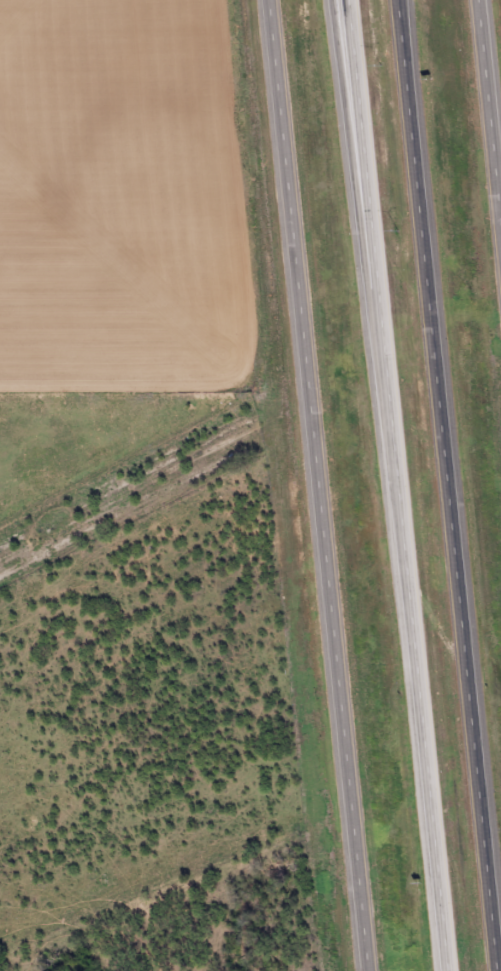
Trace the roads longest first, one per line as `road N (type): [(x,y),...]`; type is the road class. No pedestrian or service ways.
road 1 (tertiary): [(266,0),(366,970)]
road 2 (motorway): [(346,0),(446,970)]
road 3 (motorway): [(497,970),(397,0)]
road 4 (motorway): [(328,0),(361,249),(380,330)]
road 5 (tertiary): [(500,234),(477,0)]

